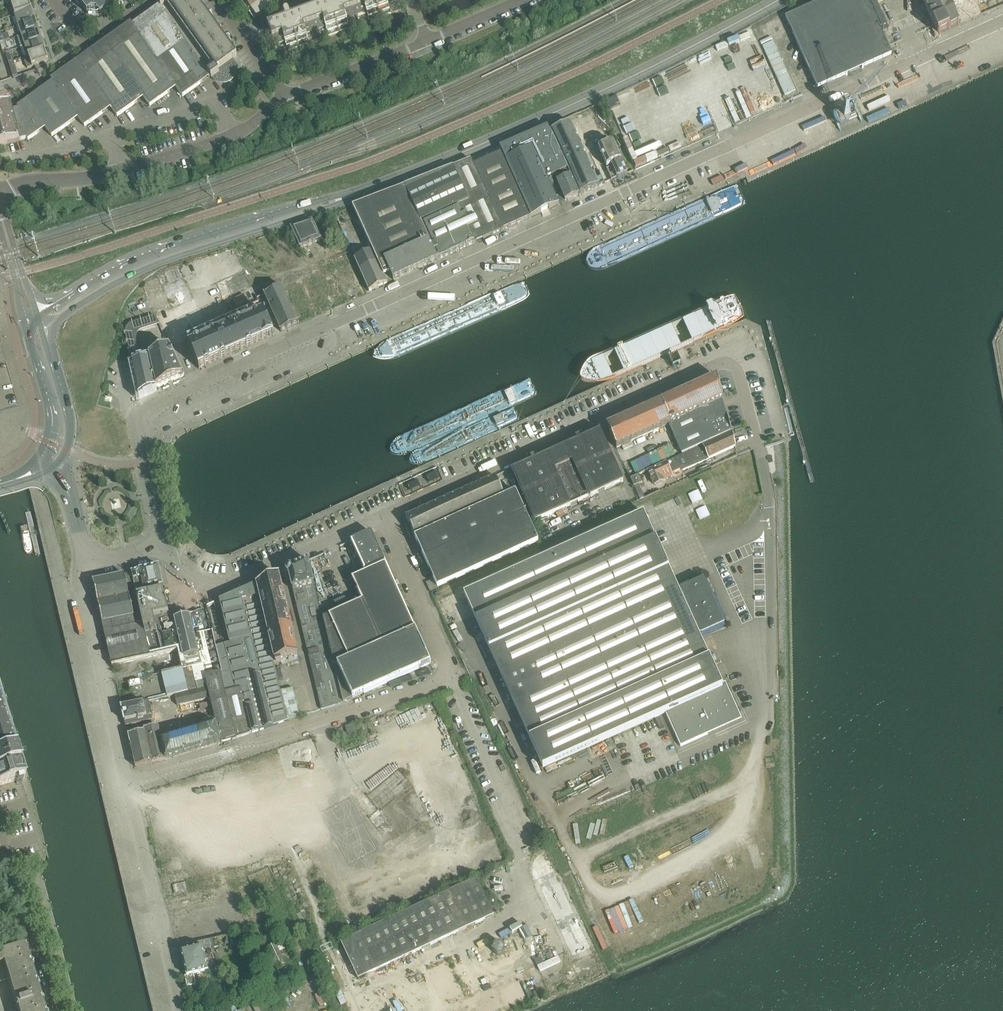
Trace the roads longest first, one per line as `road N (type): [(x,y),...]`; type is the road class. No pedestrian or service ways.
road 1 (unclassified): [(199,384),(1002,24)]
road 2 (secondary): [(332,203),(544,118),(778,0)]
road 3 (unclassified): [(380,517),(716,364),(737,368),(761,458)]
road 4 (unclassified): [(128,784),(455,672)]
road 5 (secondary): [(332,203),(133,261),(38,314)]
road 6 (secondary): [(44,328),(136,274),(332,203)]
road 7 (unclassified): [(286,95),(233,137),(123,170),(0,193)]
road 8 (unclassified): [(168,545),(175,566),(225,585),(380,517)]
road 9 (unclassified): [(181,1010),(128,784)]
road 10 (unclassified): [(128,784),(80,584),(88,565)]
road 11 (unclassified): [(168,545),(142,422),(199,384)]
road 12 (unclassified): [(455,672),(520,830),(521,851)]
road 13 (residential): [(57,1010),(0,828)]
road 14 (unclassified): [(380,517),(455,672)]
road 15 (residential): [(286,95),(428,41)]
road 16 (secondary): [(45,463),(66,450),(71,431),(44,328)]
road 17 (secondary): [(26,321),(54,422),(45,463)]

